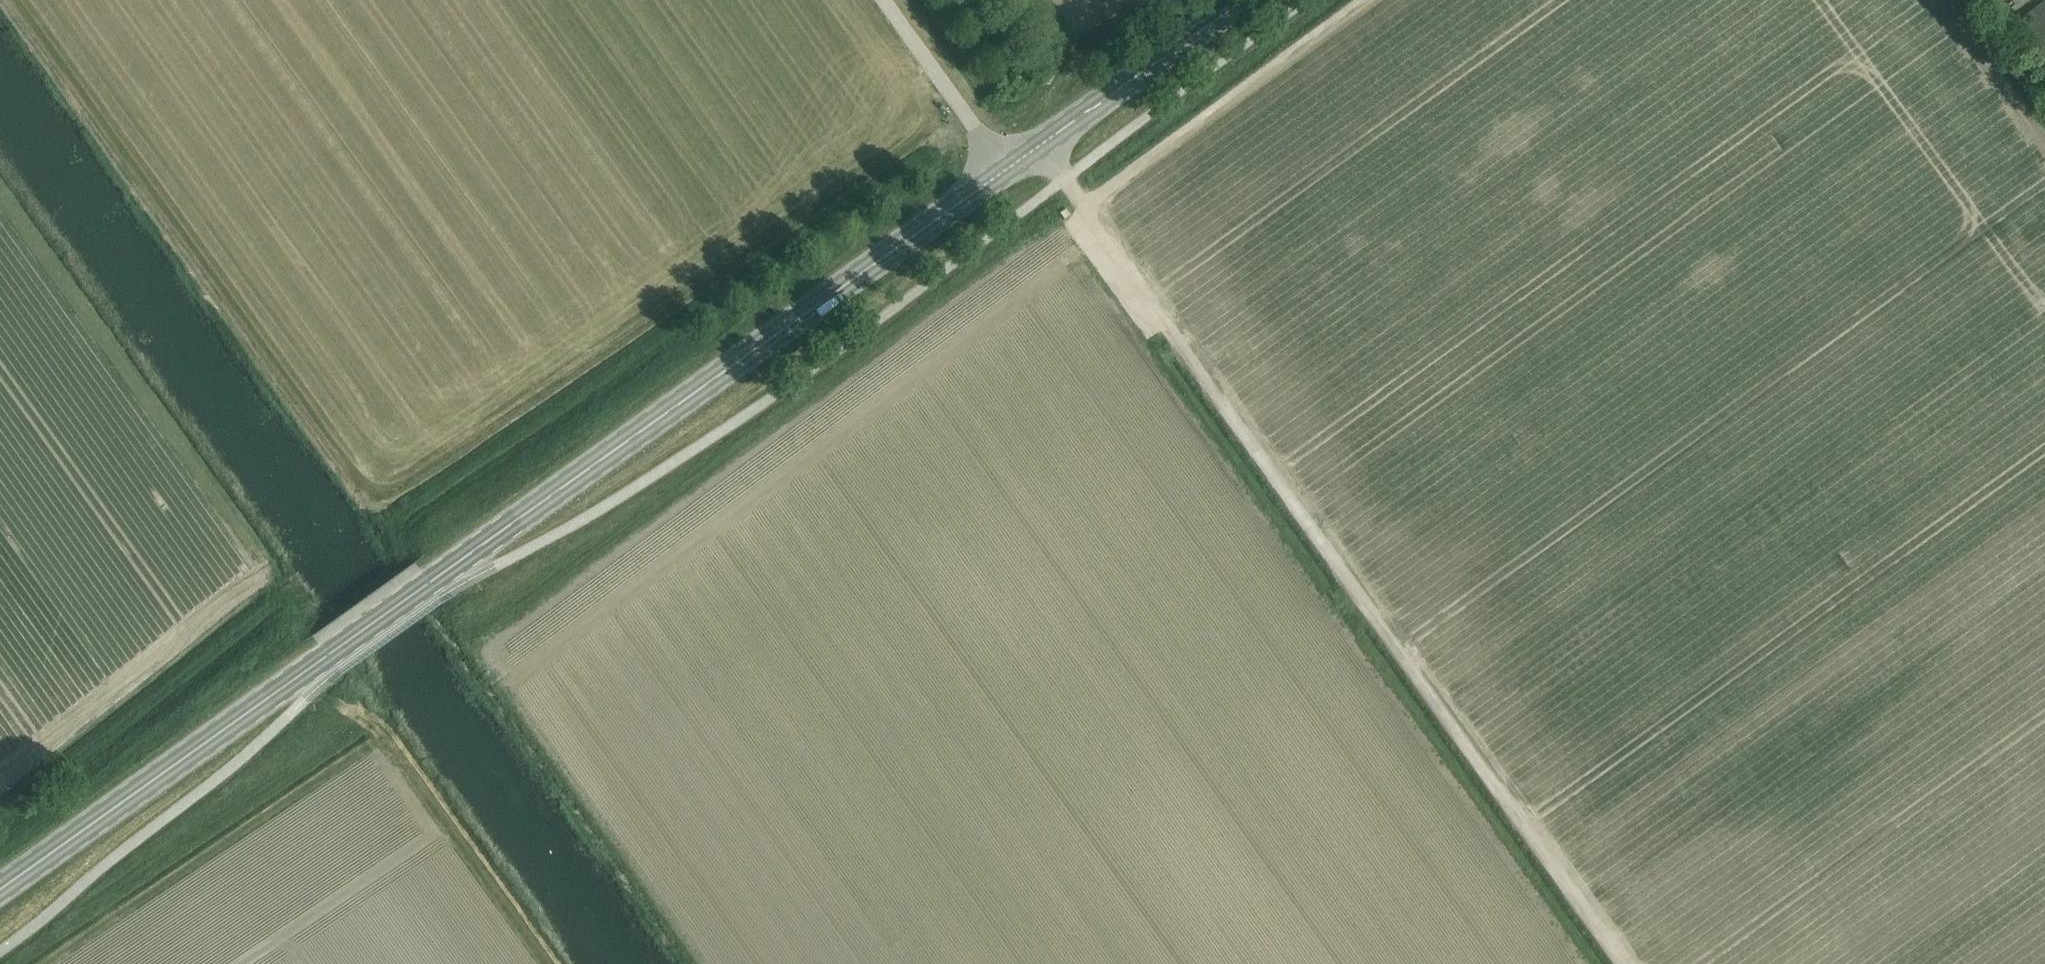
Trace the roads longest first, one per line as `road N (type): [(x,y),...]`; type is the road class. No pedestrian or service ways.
road 1 (secondary): [(0,887),(1248,0)]

